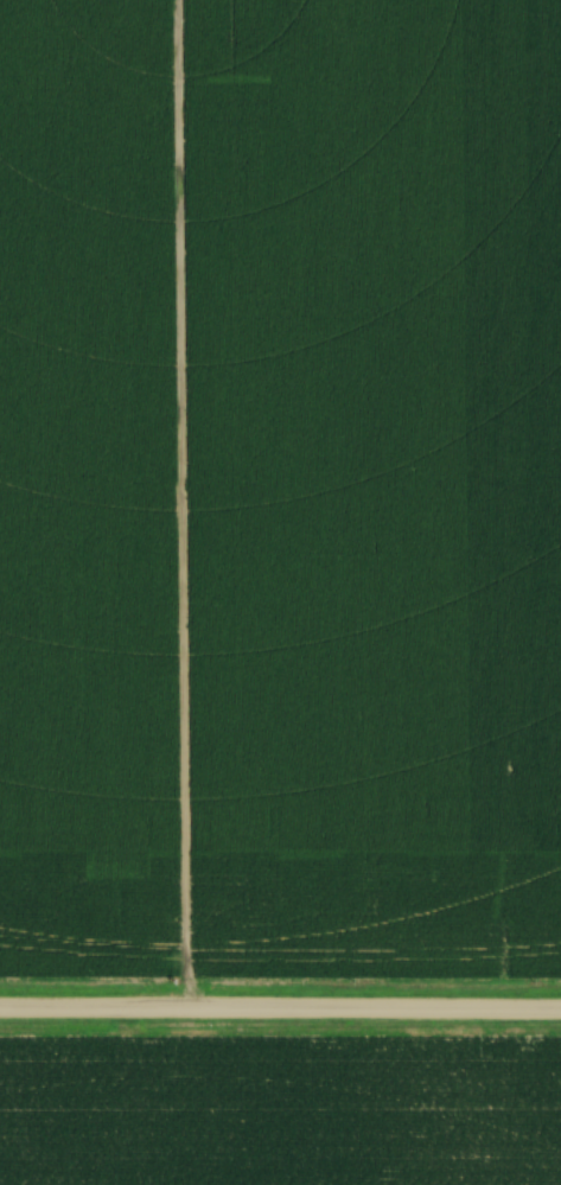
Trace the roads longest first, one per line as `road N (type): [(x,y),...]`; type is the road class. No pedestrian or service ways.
road 1 (residential): [(0,1012),(560,1014)]

